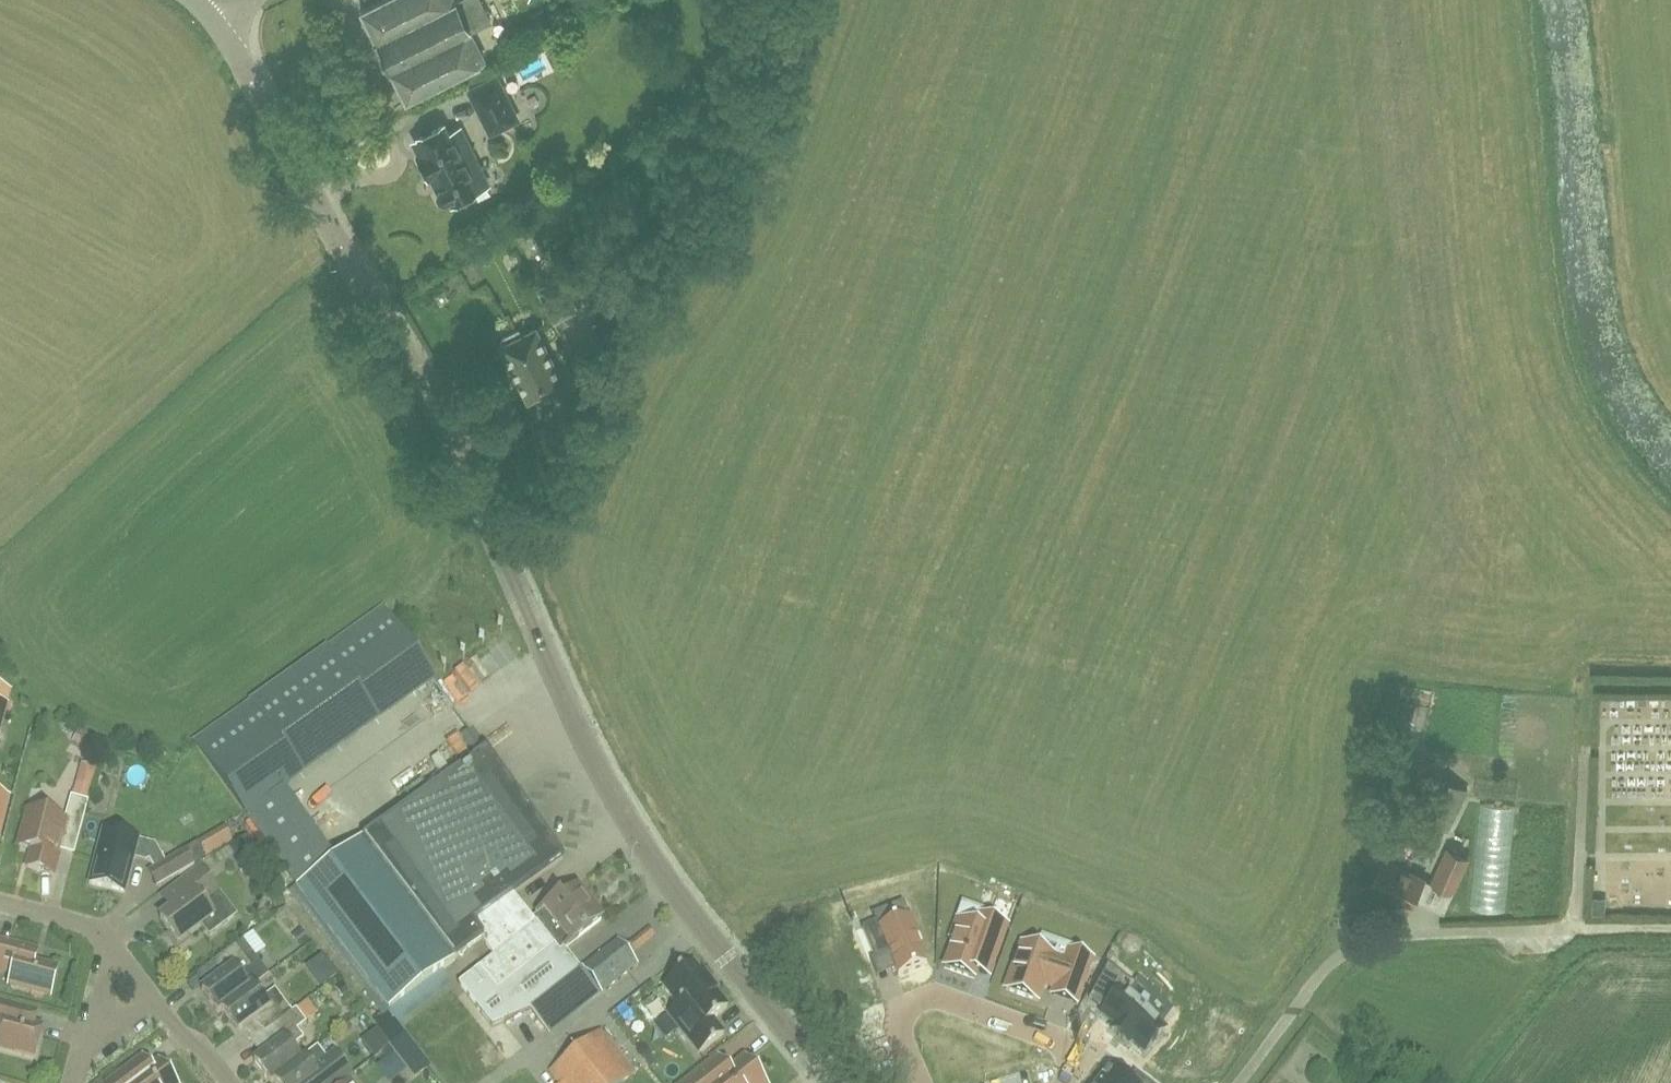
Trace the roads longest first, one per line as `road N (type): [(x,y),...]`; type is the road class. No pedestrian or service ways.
road 1 (unclassified): [(829,1082),(672,893),(390,337),(213,20)]
road 2 (residential): [(1237,1082),(1332,962),(1369,942),(1670,929)]
road 3 (residential): [(1065,1082),(1073,1052),(955,996),(923,999),(900,1026),(913,1064)]
road 4 (residential): [(149,997),(106,934),(0,900)]
road 5 (residential): [(70,1082),(78,1050),(149,997)]

